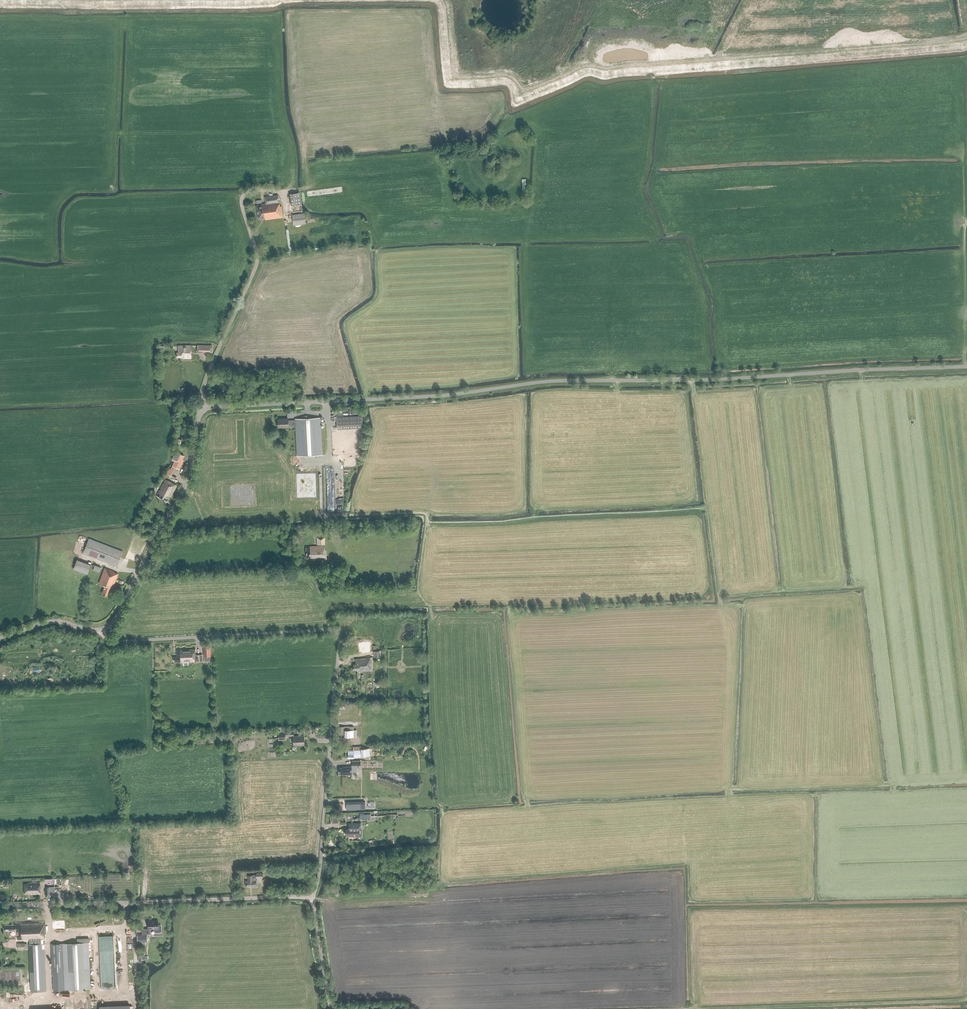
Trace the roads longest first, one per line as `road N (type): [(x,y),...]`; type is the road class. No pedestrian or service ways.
road 1 (tertiary): [(201,407),(436,396),(542,381),(966,367)]
road 2 (unclassified): [(312,896),(339,630),(118,641),(102,630)]
road 3 (unclassified): [(0,908),(312,896)]
road 4 (track): [(698,1008),(966,1000)]
road 5 (tertiary): [(102,630),(117,618),(185,487),(201,407)]
road 6 (unclassified): [(201,407),(259,256),(244,197),(262,190)]
road 7 (unclassified): [(401,1008),(330,1005),(312,896)]

